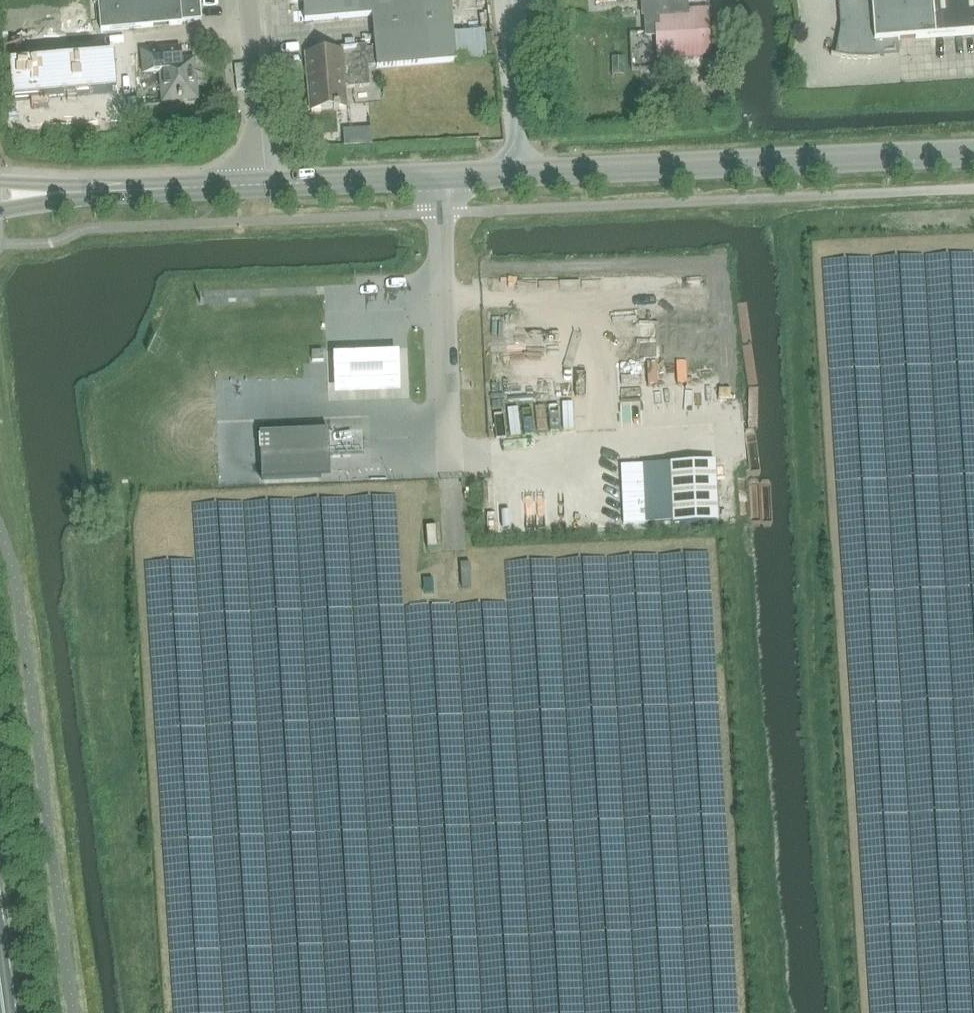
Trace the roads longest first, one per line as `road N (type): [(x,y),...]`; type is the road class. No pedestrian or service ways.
road 1 (tertiary): [(264,184),(973,154)]
road 2 (tertiary): [(49,195),(264,184)]
road 3 (unclassified): [(264,184),(248,0)]

